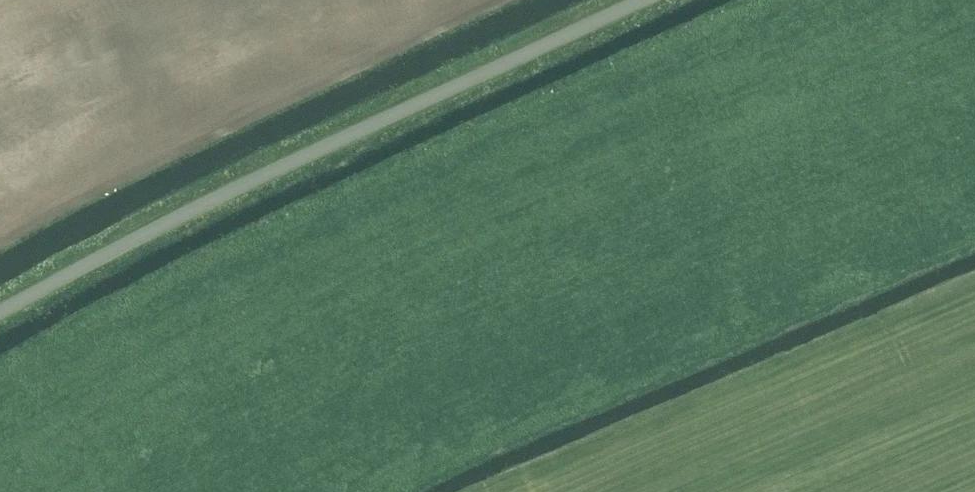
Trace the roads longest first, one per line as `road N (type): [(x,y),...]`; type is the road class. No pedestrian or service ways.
road 1 (unclassified): [(653,0),(200,213),(0,319)]

